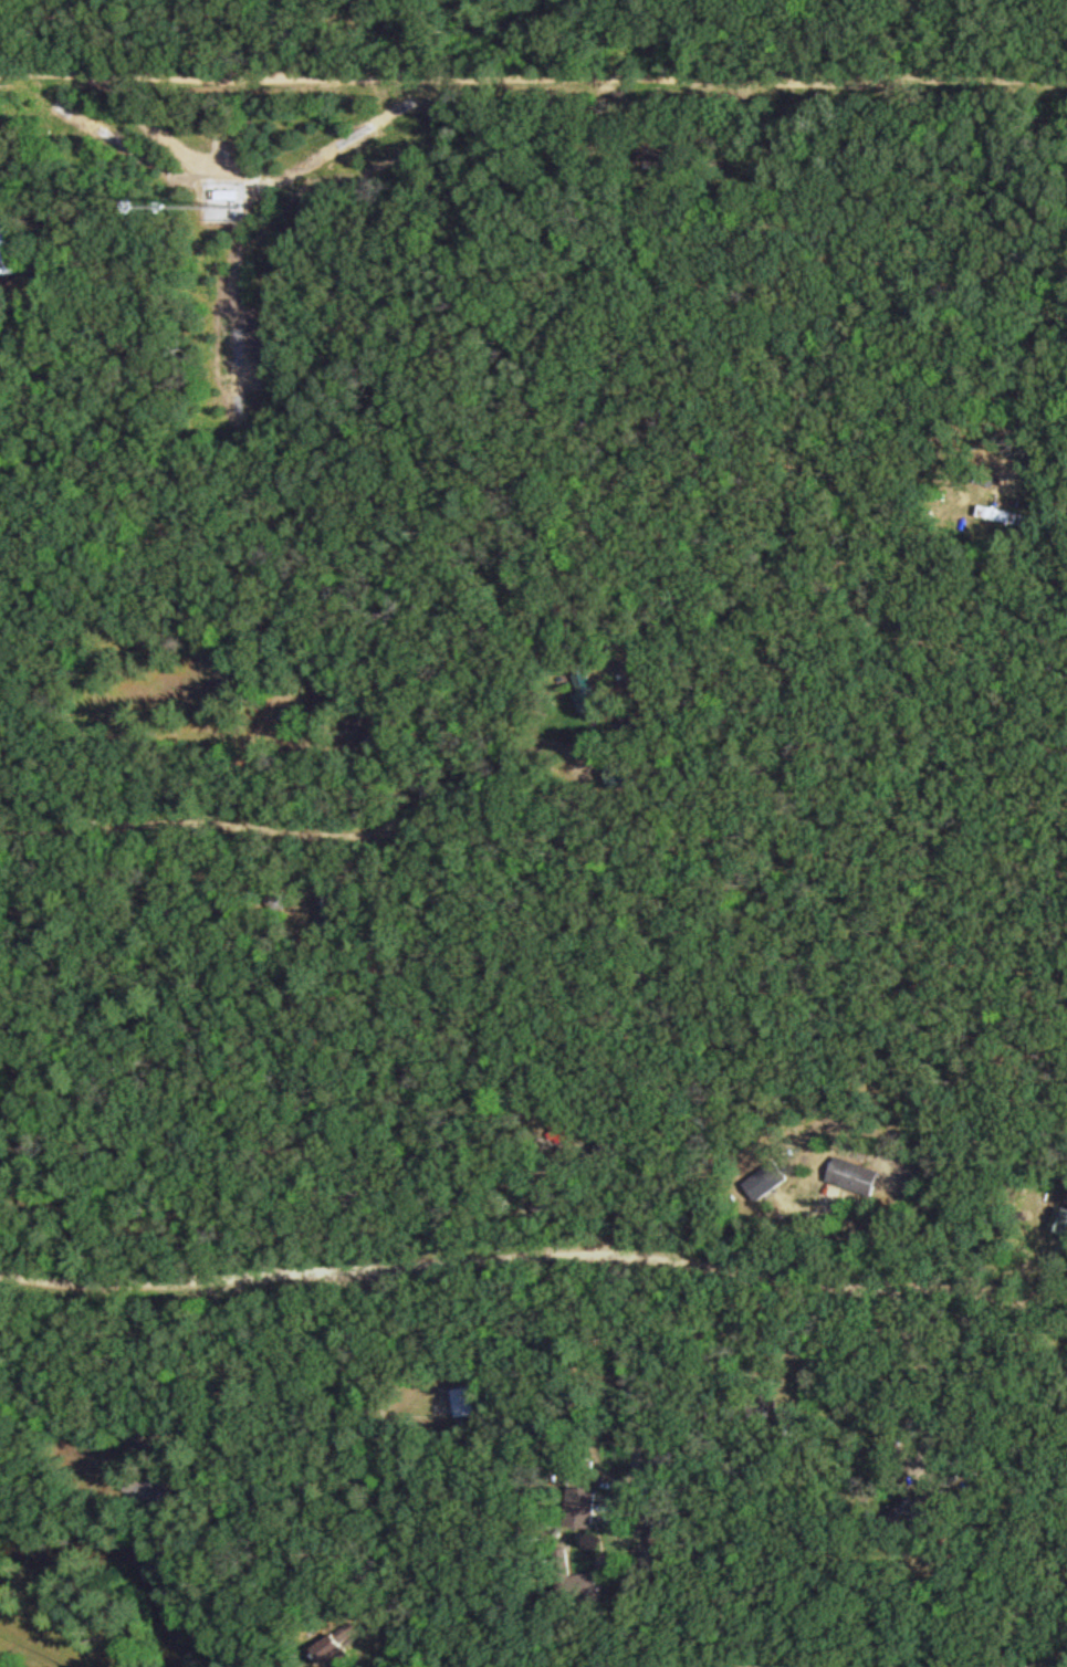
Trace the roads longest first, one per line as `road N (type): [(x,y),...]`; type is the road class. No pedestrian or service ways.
road 1 (residential): [(0,1284),(119,1286),(416,1260),(578,1259),(1038,1293),(1066,1310)]

